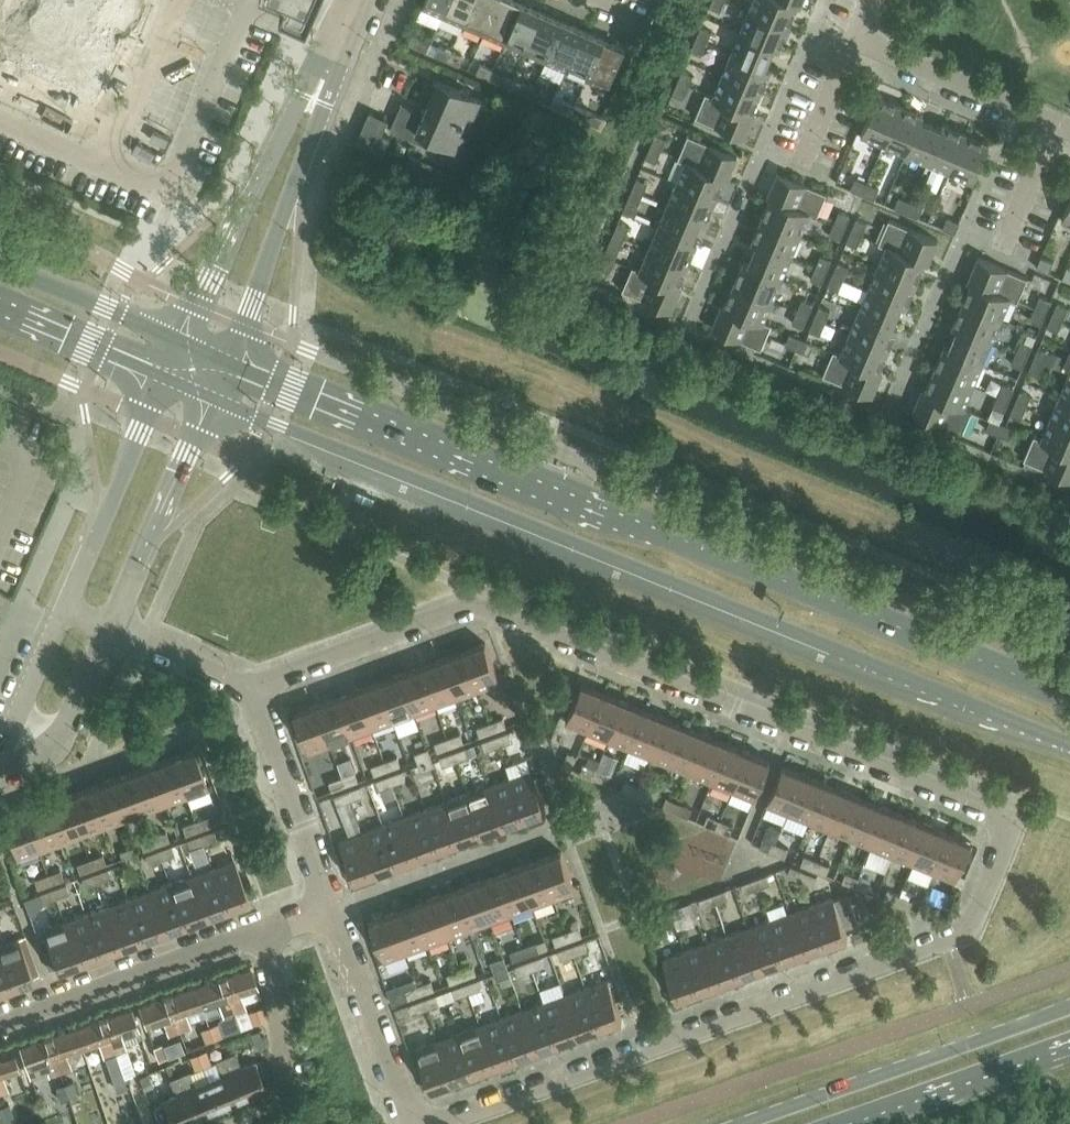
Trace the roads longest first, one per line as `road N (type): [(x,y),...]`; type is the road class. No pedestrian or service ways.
road 1 (secondary): [(209,402),(1069,750)]
road 2 (secondary): [(1069,699),(227,358)]
road 3 (residential): [(1014,820),(487,608),(253,687)]
road 4 (residential): [(1014,820),(968,934),(439,1123)]
road 5 (primary): [(1069,1007),(755,1123)]
road 6 (unclassified): [(338,46),(291,120),(181,339)]
road 7 (unclassified): [(227,358),(338,46)]
road 8 (residential): [(0,1025),(261,935)]
road 9 (residential): [(1069,129),(857,39),(872,0)]
road 10 (unclassified): [(112,626),(209,402)]
road 11 (unclassified): [(160,381),(64,605)]
road 12 (residential): [(421,1123),(411,1122),(331,907)]
road 13 (primary): [(835,1123),(1062,1048)]
road 14 (residential): [(331,907),(253,687)]
road 15 (residential): [(228,1123),(288,1099),(261,935)]
road 16 (secondary): [(181,339),(0,265)]
road 17 (unclassified): [(0,765),(54,736),(112,626)]
road 18 (secondary): [(0,314),(160,381)]
road 19 (unclassified): [(64,605),(0,754)]
road 20 (residential): [(253,687),(112,626)]

